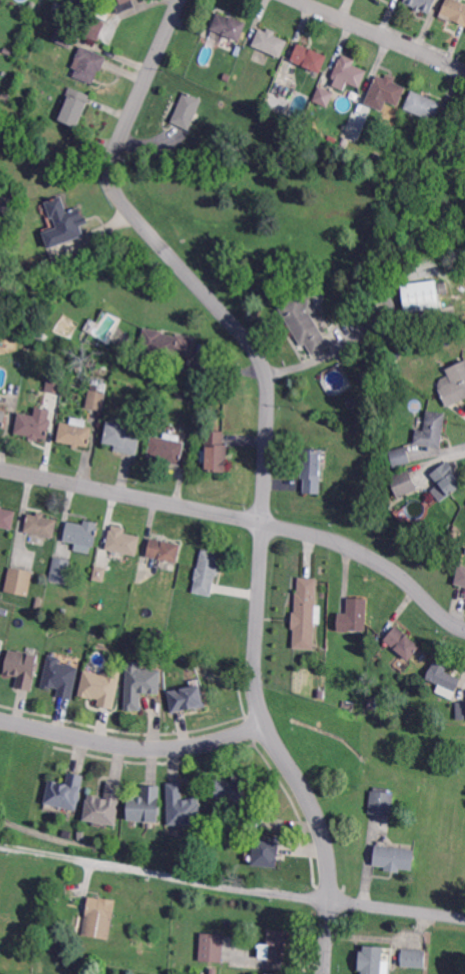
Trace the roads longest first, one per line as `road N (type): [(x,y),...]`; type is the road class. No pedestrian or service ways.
road 1 (residential): [(180,0),(116,151),(112,179),(249,341),(269,378),(256,674),(262,725),(309,794),(317,821),(329,875),(325,973)]
road 2 (residential): [(0,468),(331,538),(399,573),(464,629)]
road 3 (residential): [(464,918),(0,848)]
road 4 (residential): [(0,720),(172,745),(262,725)]
road 5 (residential): [(301,0),(452,65)]

